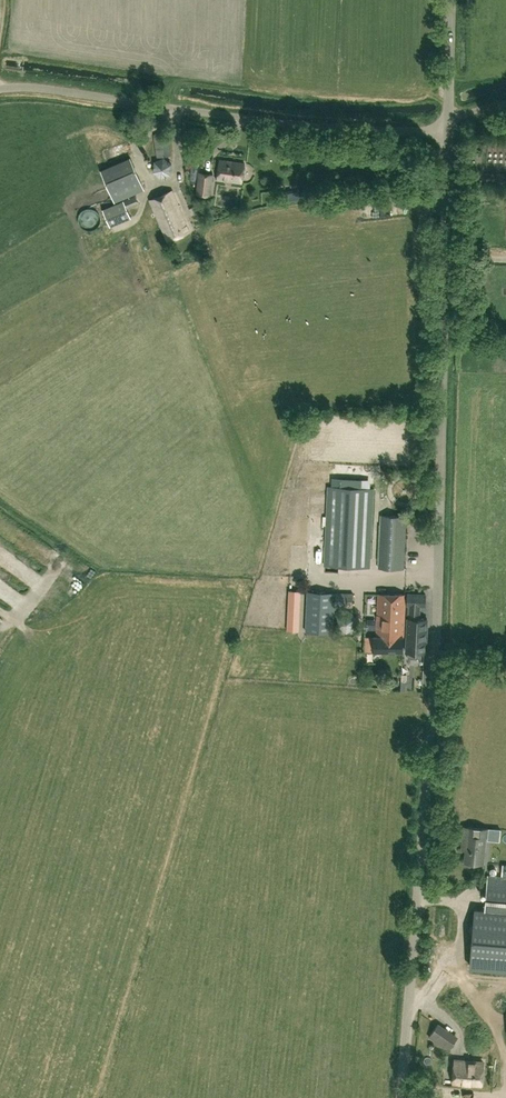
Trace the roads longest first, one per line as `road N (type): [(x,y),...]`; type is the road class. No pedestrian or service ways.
road 1 (unclassified): [(403,1097),(427,839),(448,132)]
road 2 (unclassified): [(0,89),(328,128),(448,132)]
road 3 (unclassified): [(448,132),(451,0)]

